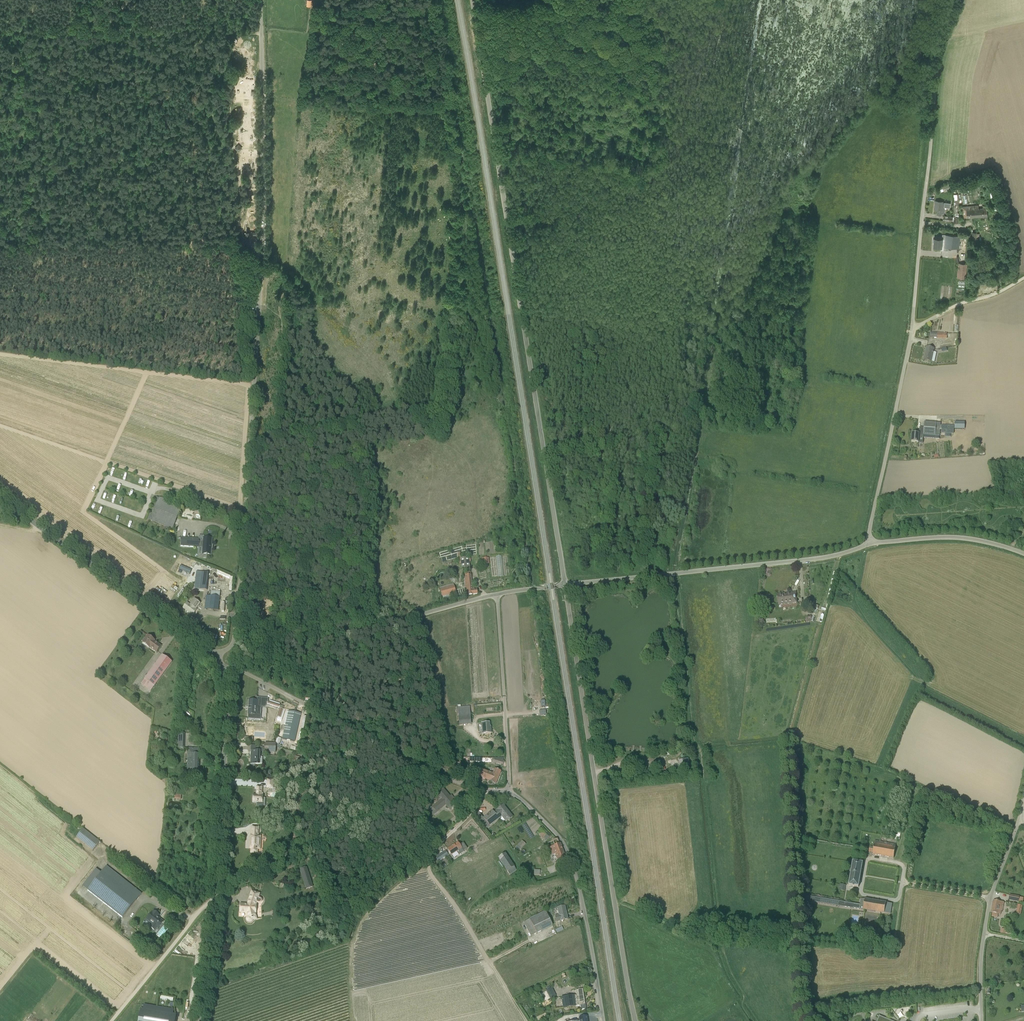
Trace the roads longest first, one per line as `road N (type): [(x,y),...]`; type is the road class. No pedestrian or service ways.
road 1 (unclassified): [(233,648),(261,295),(261,0)]
road 2 (unclassified): [(564,586),(470,0)]
road 3 (unclassified): [(635,1020),(564,586)]
road 4 (unclassified): [(199,1020),(218,891),(224,668)]
road 5 (unclassified): [(912,329),(939,63),(959,0)]
road 6 (unclassified): [(510,792),(484,794),(436,777),(224,668)]
road 7 (unclassified): [(564,586),(820,559),(870,544)]
road 8 (unclassified): [(498,595),(341,635),(233,648)]
road 9 (unclassified): [(217,657),(0,501)]
road 10 (track): [(261,33),(0,32)]
road 11 (unclassified): [(602,1020),(573,867),(559,837),(510,792)]
road 12 (unclassified): [(870,544),(912,329)]
road 13 (unclassified): [(981,1020),(991,898),(1019,821)]
road 14 (track): [(434,853),(379,896),(357,927),(353,1020)]
road 15 (unclassified): [(510,792),(498,595)]
road 16 (track): [(524,1020),(464,917),(429,874),(434,853)]
road 17 (track): [(799,941),(787,746)]
road 18 (track): [(1017,828),(919,791),(900,864)]
road 19 (track): [(218,891),(112,1020)]
road 20 (unclassified): [(1023,554),(969,539),(870,544)]
road 21 (track): [(900,895),(894,951),(799,941)]
road 22 (unclassified): [(912,329),(1023,278)]

